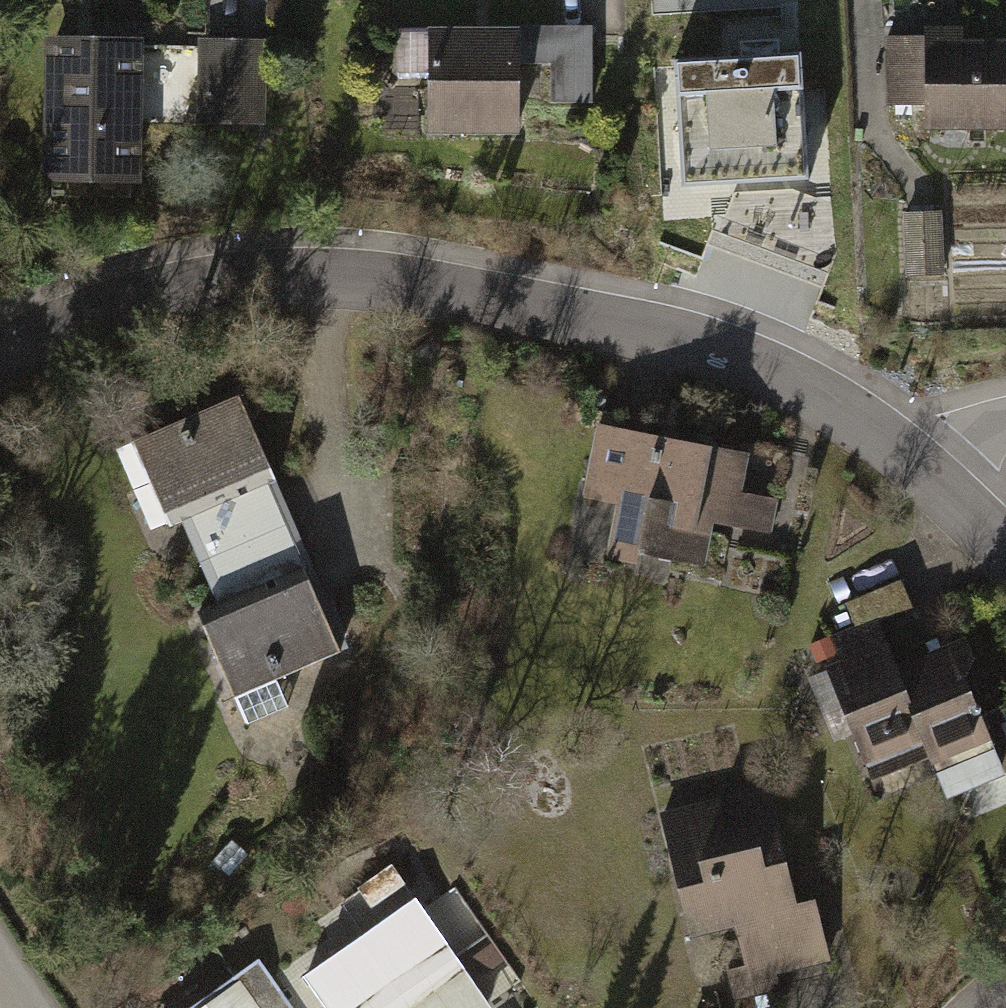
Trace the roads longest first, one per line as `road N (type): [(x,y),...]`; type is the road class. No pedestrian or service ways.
road 1 (residential): [(0,347),(170,291),(289,273),(385,278),(679,338),(814,392),(943,484)]

